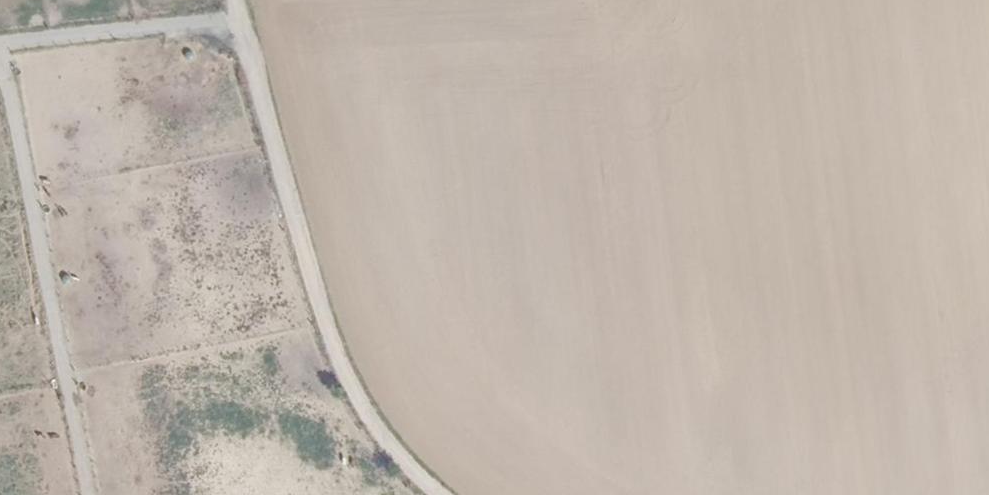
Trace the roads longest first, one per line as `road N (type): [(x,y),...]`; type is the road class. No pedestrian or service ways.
road 1 (track): [(235,0),(329,335),(375,428),(441,494)]
road 2 (track): [(95,494),(0,41)]
road 3 (track): [(240,17),(0,41)]

